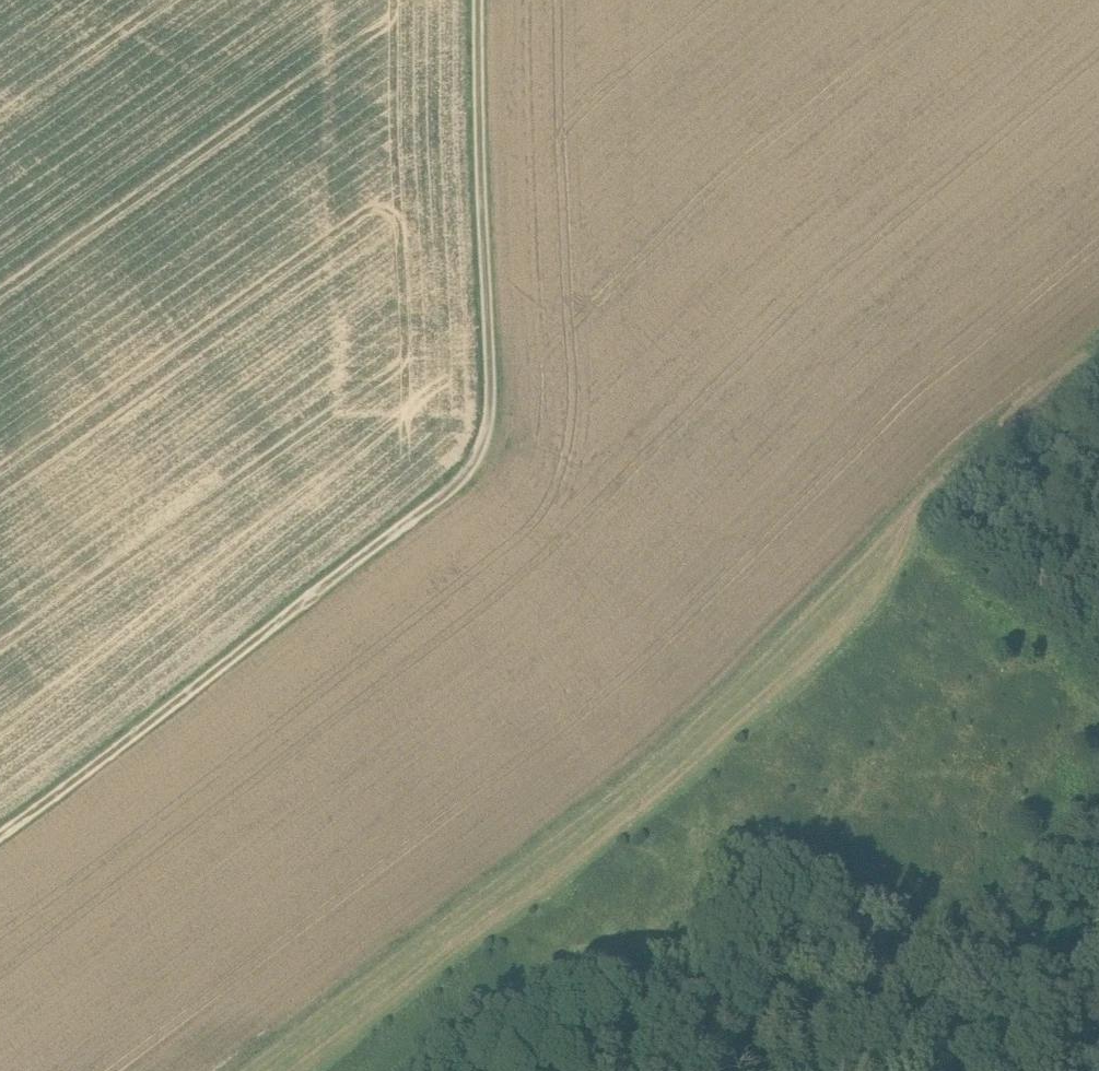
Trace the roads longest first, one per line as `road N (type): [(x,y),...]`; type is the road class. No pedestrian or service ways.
road 1 (track): [(1098,352),(970,454),(658,745),(252,1070)]
road 2 (track): [(0,832),(440,494),(483,451),(491,396),(478,0)]

